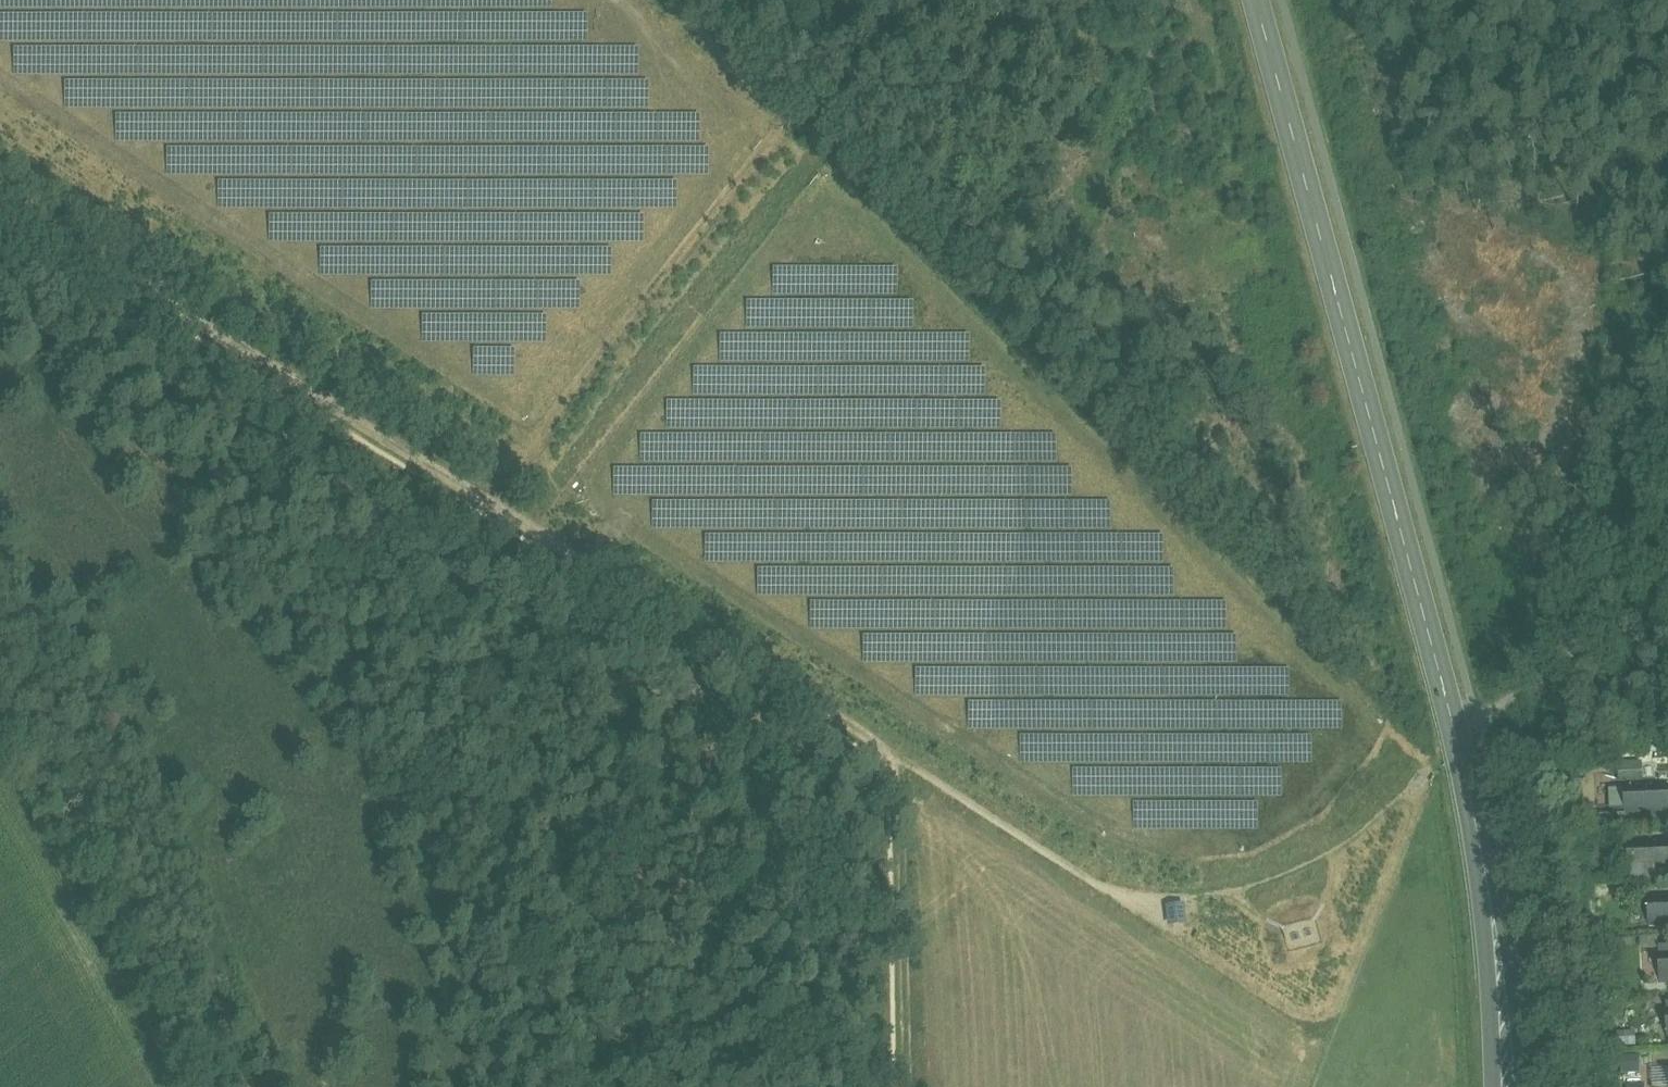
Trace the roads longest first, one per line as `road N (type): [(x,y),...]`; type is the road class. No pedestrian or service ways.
road 1 (track): [(888,1086),(878,760),(858,726),(0,206)]
road 2 (secondary): [(1259,0),(1456,731),(1489,898),(1506,1086)]
road 3 (track): [(1456,731),(1667,552)]

